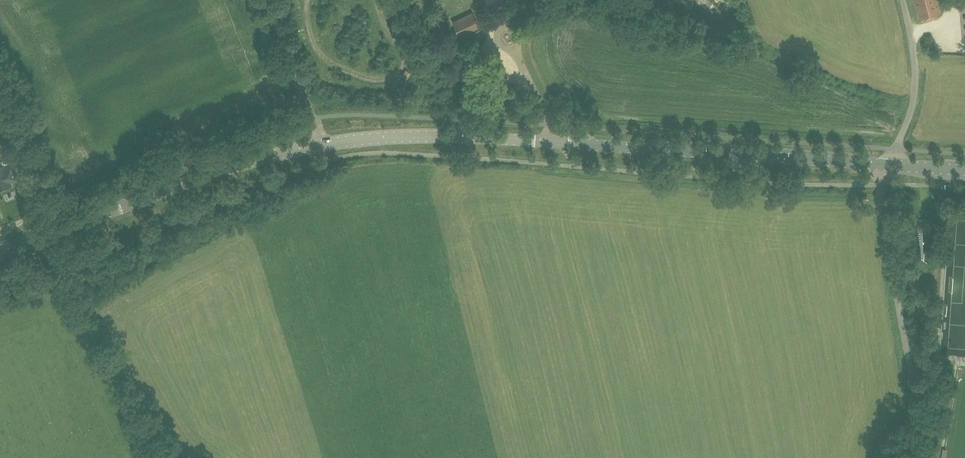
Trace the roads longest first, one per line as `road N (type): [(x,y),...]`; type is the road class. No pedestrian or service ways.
road 1 (tertiary): [(0,253),(228,169),(361,139),(447,135),(883,164)]
road 2 (unclassified): [(883,164),(897,149),(915,89),(903,0)]
road 3 (track): [(325,145),(267,0)]

